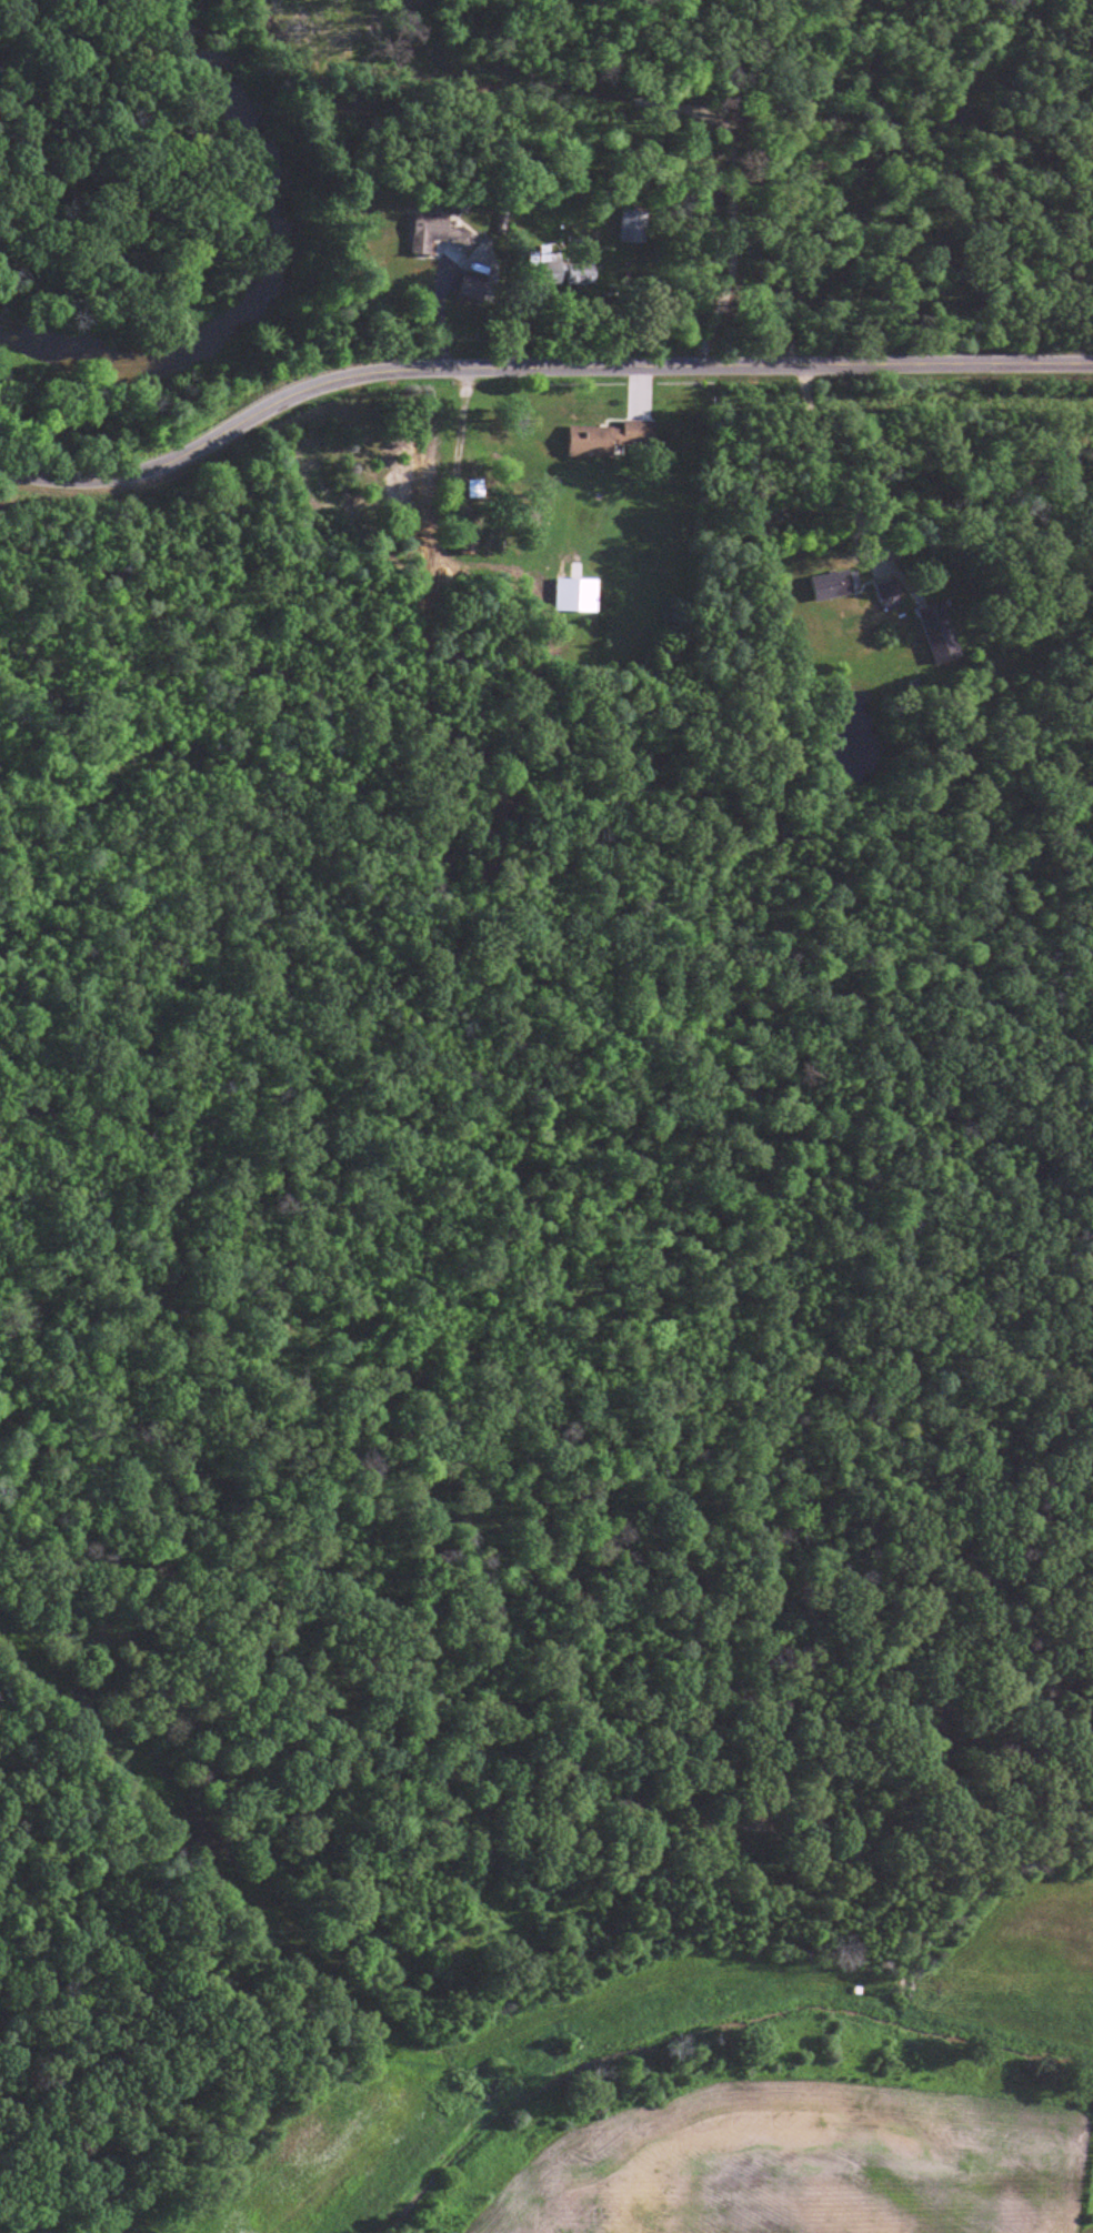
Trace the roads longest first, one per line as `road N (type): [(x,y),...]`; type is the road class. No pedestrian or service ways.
road 1 (residential): [(1092,370),(330,373),(160,473),(104,483),(0,475)]

